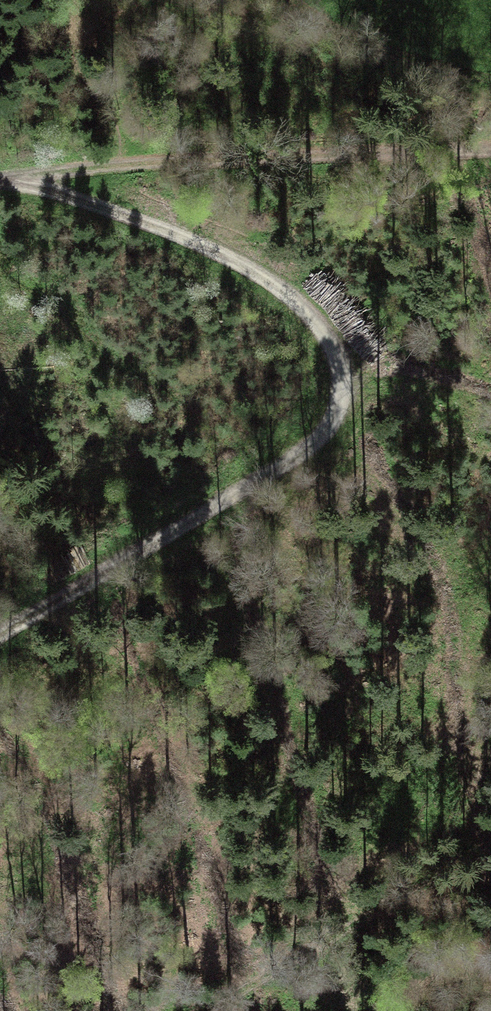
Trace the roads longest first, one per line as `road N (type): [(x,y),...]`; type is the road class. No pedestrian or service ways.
road 1 (track): [(0,181),(32,176),(244,262),(290,290),(322,325),(345,380),(344,407),(307,453),(0,634)]
road 2 (track): [(32,176),(195,158),(490,147)]
road 3 (track): [(206,1010),(413,891),(490,859)]
road 4 (track): [(490,70),(406,41),(350,0)]

